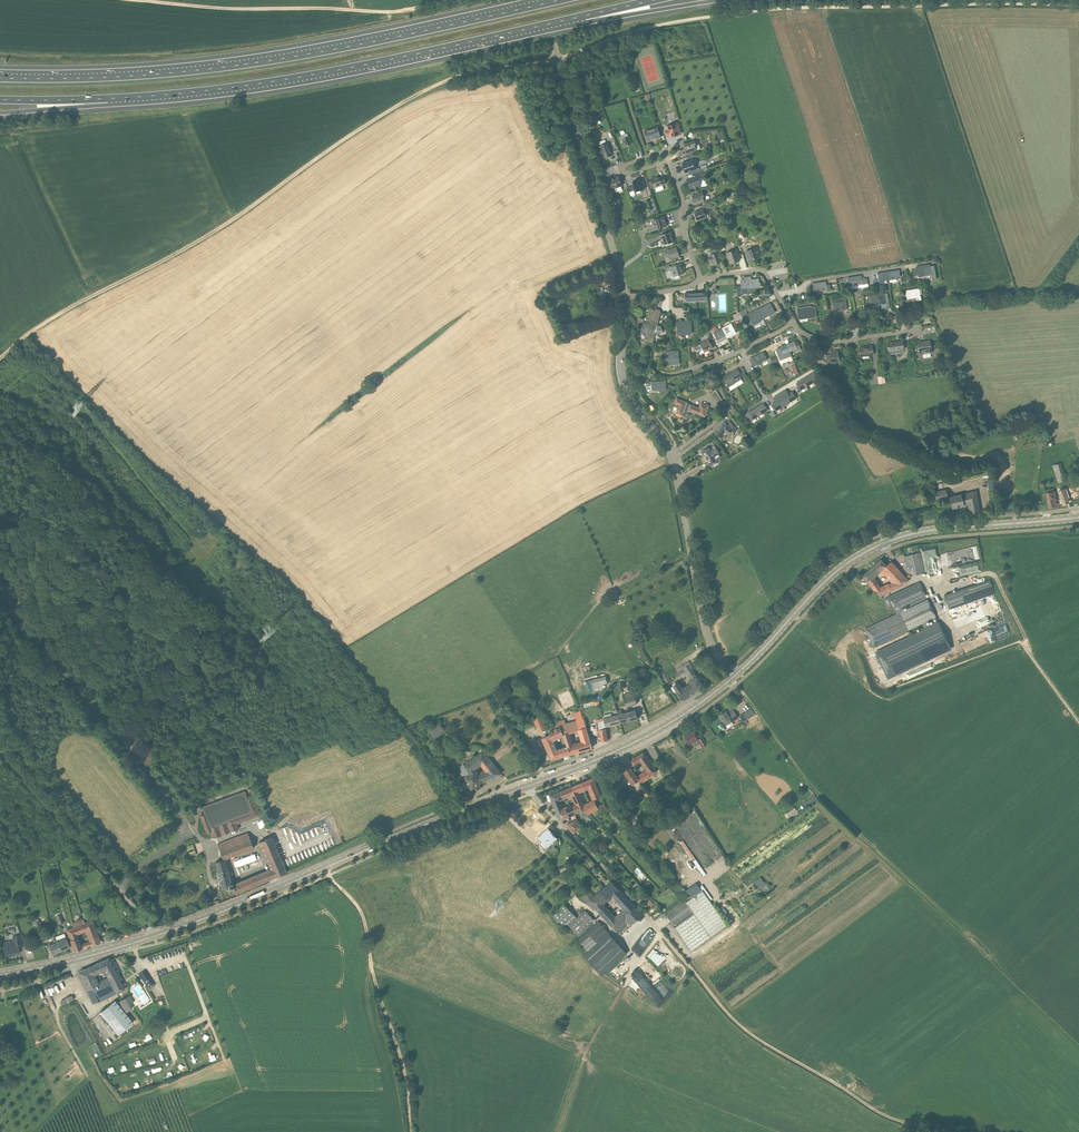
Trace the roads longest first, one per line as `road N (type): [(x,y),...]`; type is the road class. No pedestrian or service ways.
road 1 (track): [(557,59),(459,78),(416,95),(219,228),(55,315),(0,358)]
road 2 (secondary): [(154,936),(599,759),(735,675)]
road 3 (motorway): [(556,0),(220,67),(0,78)]
road 4 (track): [(557,59),(656,26),(746,11),(1078,6)]
road 5 (motorway): [(110,100),(281,82),(584,17)]
road 6 (track): [(1019,986),(817,795),(736,685)]
road 7 (unclassified): [(735,675),(705,627),(673,460),(624,385),(625,297)]
road 8 (secondary): [(735,675),(822,585),(881,545),(928,531),(1078,518)]
road 9 (track): [(964,1131),(884,1115),(760,1041),(661,933)]
road 10 (track): [(457,0),(395,12),(141,0)]
road 11 (unclassified): [(625,297),(543,0)]
road 12 (track): [(328,876),(363,918),(406,1078),(410,1131)]
road 13 (unclassified): [(154,936),(0,749)]
road 14 (track): [(1078,721),(1025,645),(999,584),(989,573),(973,575)]
road 15 (residential): [(778,297),(803,291),(809,282),(935,262)]
road 16 (secondary): [(0,975),(154,936)]
road 17 (residential): [(793,323),(828,343),(920,330)]
road 18 (motorway): [(584,17),(715,0)]
road 19 (residential): [(699,280),(668,160)]

